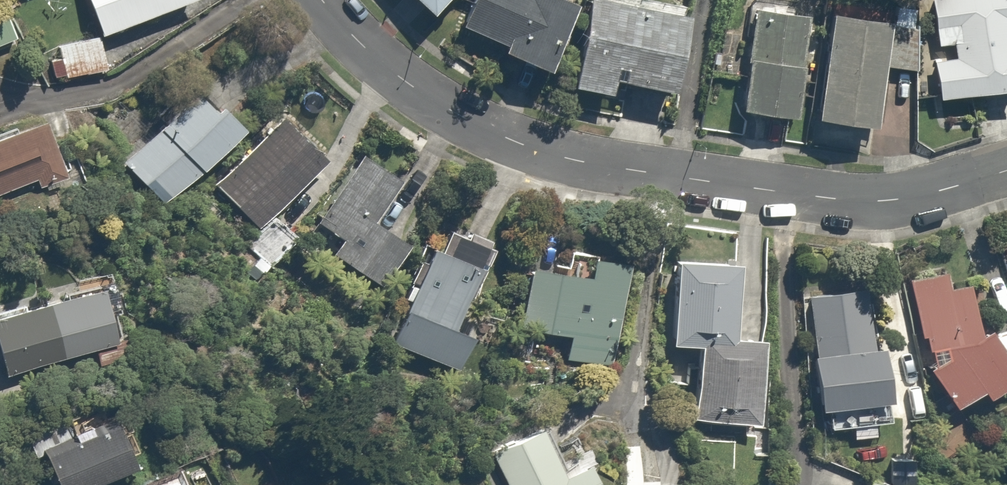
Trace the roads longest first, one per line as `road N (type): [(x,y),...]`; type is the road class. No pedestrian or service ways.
road 1 (residential): [(1006,171),(945,191),(869,200),(613,169),(474,127),(397,76),(319,0)]

